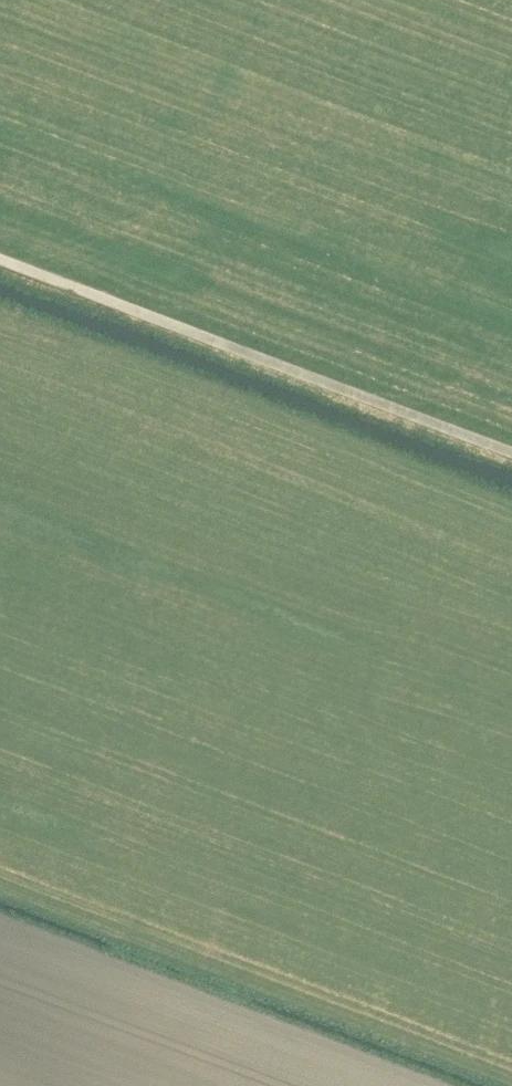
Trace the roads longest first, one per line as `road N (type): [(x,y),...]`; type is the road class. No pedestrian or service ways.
road 1 (track): [(0,262),(511,455)]

